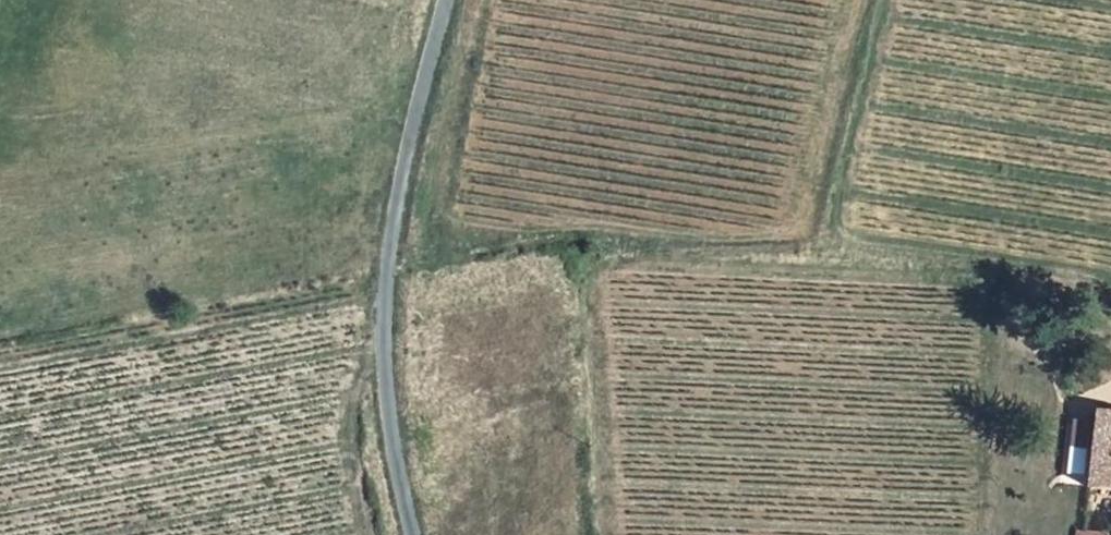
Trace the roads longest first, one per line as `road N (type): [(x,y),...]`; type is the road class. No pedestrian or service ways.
road 1 (unclassified): [(411,534),(385,342),(392,235),(447,0)]

